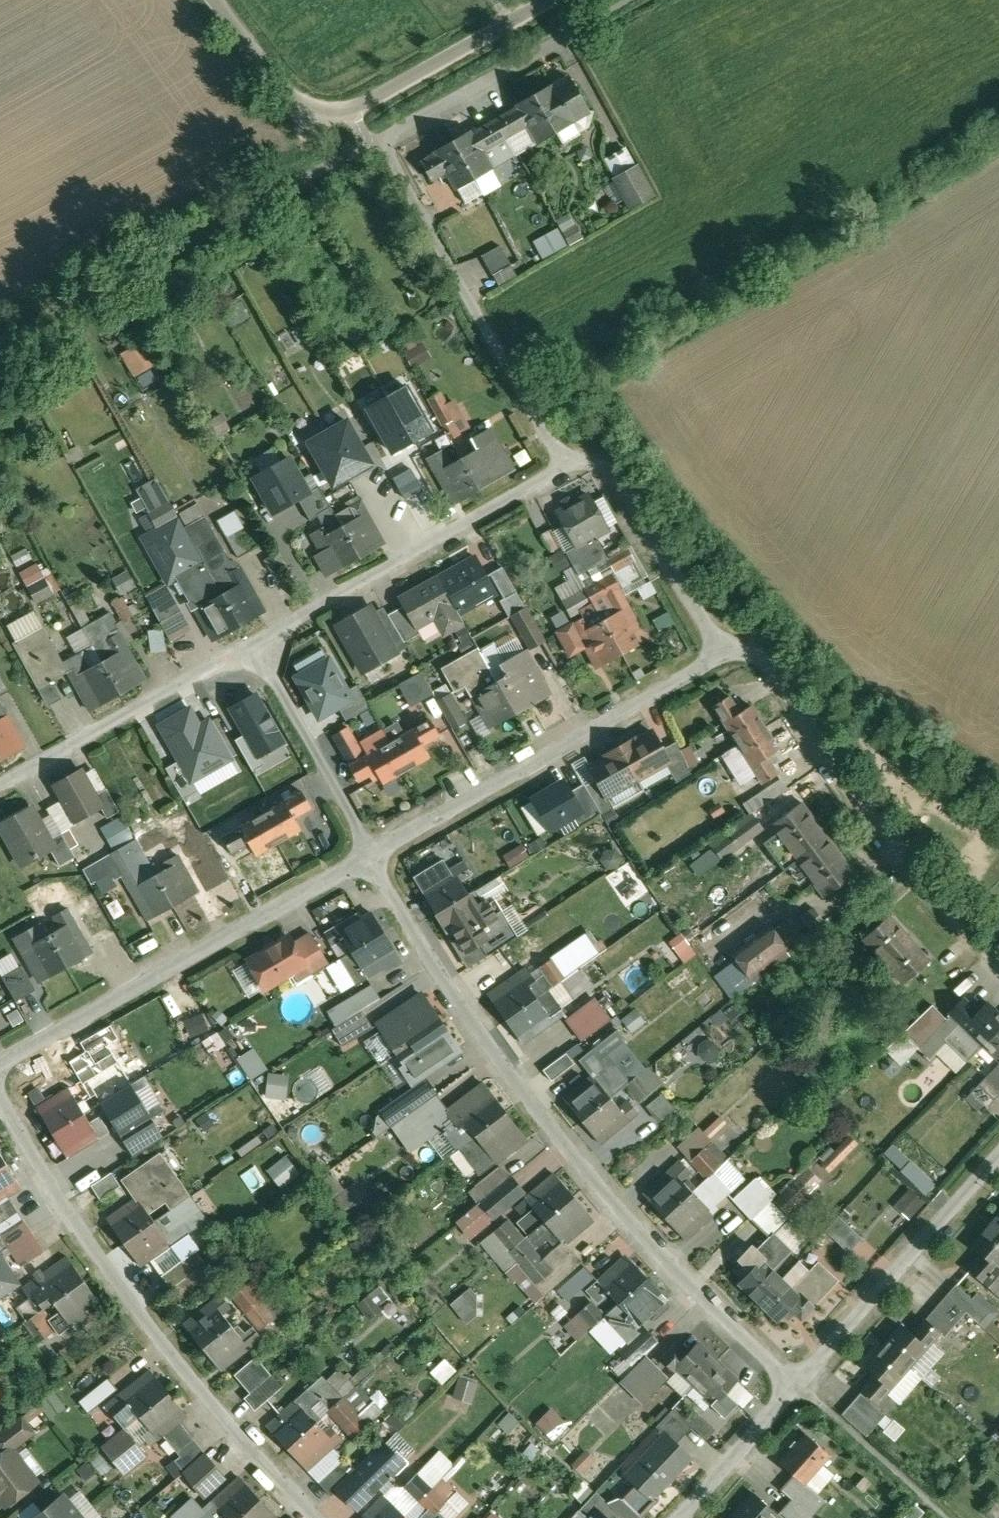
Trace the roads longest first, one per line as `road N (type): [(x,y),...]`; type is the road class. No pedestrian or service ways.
road 1 (residential): [(796,1383),(596,1179),(475,1022),(365,849)]
road 2 (residential): [(0,1093),(67,1210),(150,1324),(315,1517)]
road 3 (residential): [(0,1066),(365,849)]
road 4 (residential): [(721,653),(762,669),(900,853),(998,956)]
road 5 (residential): [(365,849),(721,653)]
road 6 (unclassified): [(560,469),(383,136)]
road 7 (residential): [(253,648),(560,469)]
road 8 (residential): [(998,1151),(796,1383)]
road 9 (residential): [(0,788),(253,648)]
road 10 (unclassified): [(313,128),(545,0)]
road 11 (residential): [(560,469),(584,462),(607,473),(721,653)]
road 12 (residential): [(365,849),(253,648)]
road 13 (residential): [(796,1383),(675,1517)]
road 14 (residential): [(313,128),(218,0)]

